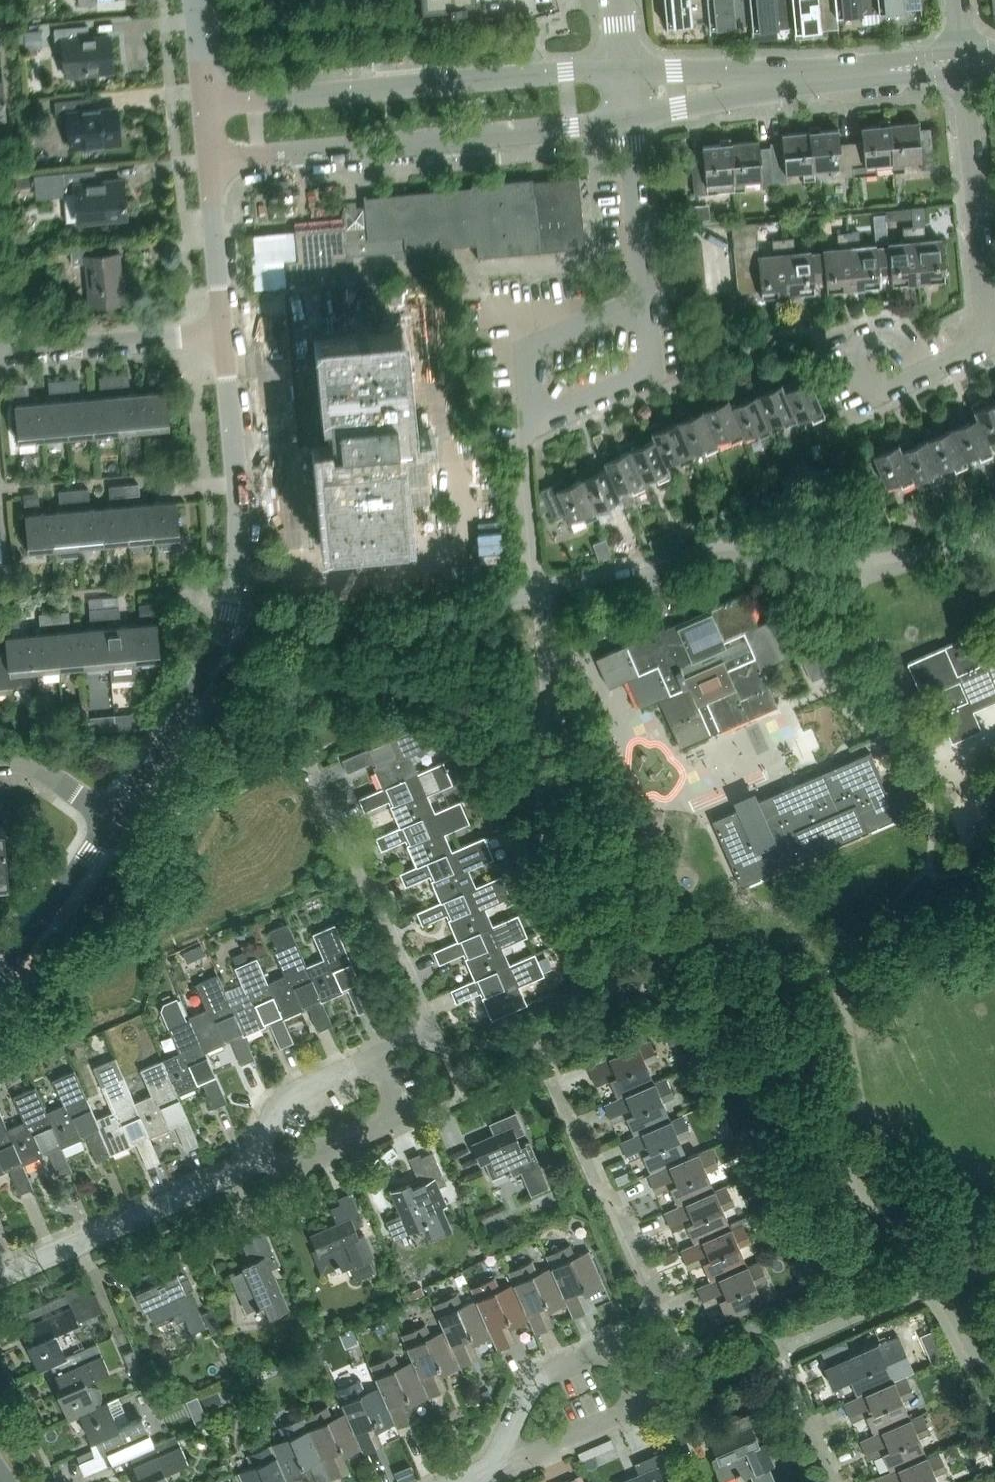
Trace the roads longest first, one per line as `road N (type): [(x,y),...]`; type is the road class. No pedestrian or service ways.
road 1 (tertiary): [(113,819),(207,675),(230,613),(239,500),(224,333)]
road 2 (residential): [(209,161),(631,119)]
road 3 (residential): [(625,72),(205,105)]
road 4 (residential): [(375,1057),(432,1029),(310,753)]
road 5 (residential): [(651,316),(646,379),(533,425),(527,354),(608,320)]
road 6 (residential): [(923,375),(980,351),(990,334),(966,75)]
road 7 (residential): [(616,1341),(659,1320),(553,1081)]
road 8 (residential): [(0,1277),(250,1167)]
road 9 (residential): [(250,1167),(285,1164),(401,1117),(375,1057)]
road 10 (residential): [(0,358),(224,333)]
road 11 (residential): [(510,1467),(642,1409),(616,1341)]
road 12 (tertiary): [(0,983),(113,819)]
road 13 (residential): [(631,119),(651,316)]
road 14 (residential): [(616,1341),(533,1382),(504,1452),(510,1467)]
road 15 (residential): [(250,1167),(291,1090),(375,1057)]
road 16 (tertiary): [(224,333),(209,161)]
road 17 (residential): [(767,82),(721,72),(625,72)]
road 18 (residential): [(631,119),(767,82)]
road 19 (residential): [(923,375),(913,354),(881,334),(856,358),(856,372),(880,392)]
road 20 (residential): [(845,1481),(786,1366)]
road 21 (residential): [(113,819),(39,771),(0,765)]
road 22 (residential): [(767,82),(889,71)]

